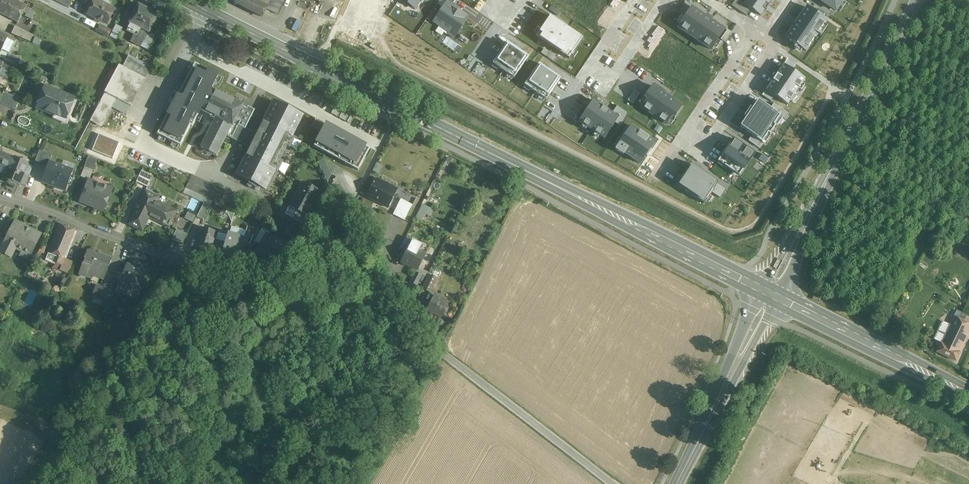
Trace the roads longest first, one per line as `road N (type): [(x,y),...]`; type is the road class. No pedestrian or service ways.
road 1 (primary): [(185,0),(772,294)]
road 2 (residential): [(417,325),(322,285),(176,260),(0,196)]
road 3 (residential): [(772,294),(916,0)]
road 4 (residential): [(753,28),(683,133),(707,148),(777,46)]
road 5 (residential): [(623,483),(417,325)]
road 6 (residential): [(634,0),(584,75),(605,87),(665,0)]
road 7 (primary): [(772,294),(968,393)]
road 8 (tertiary): [(676,483),(772,294)]
road 9 (residential): [(333,161),(417,325)]

